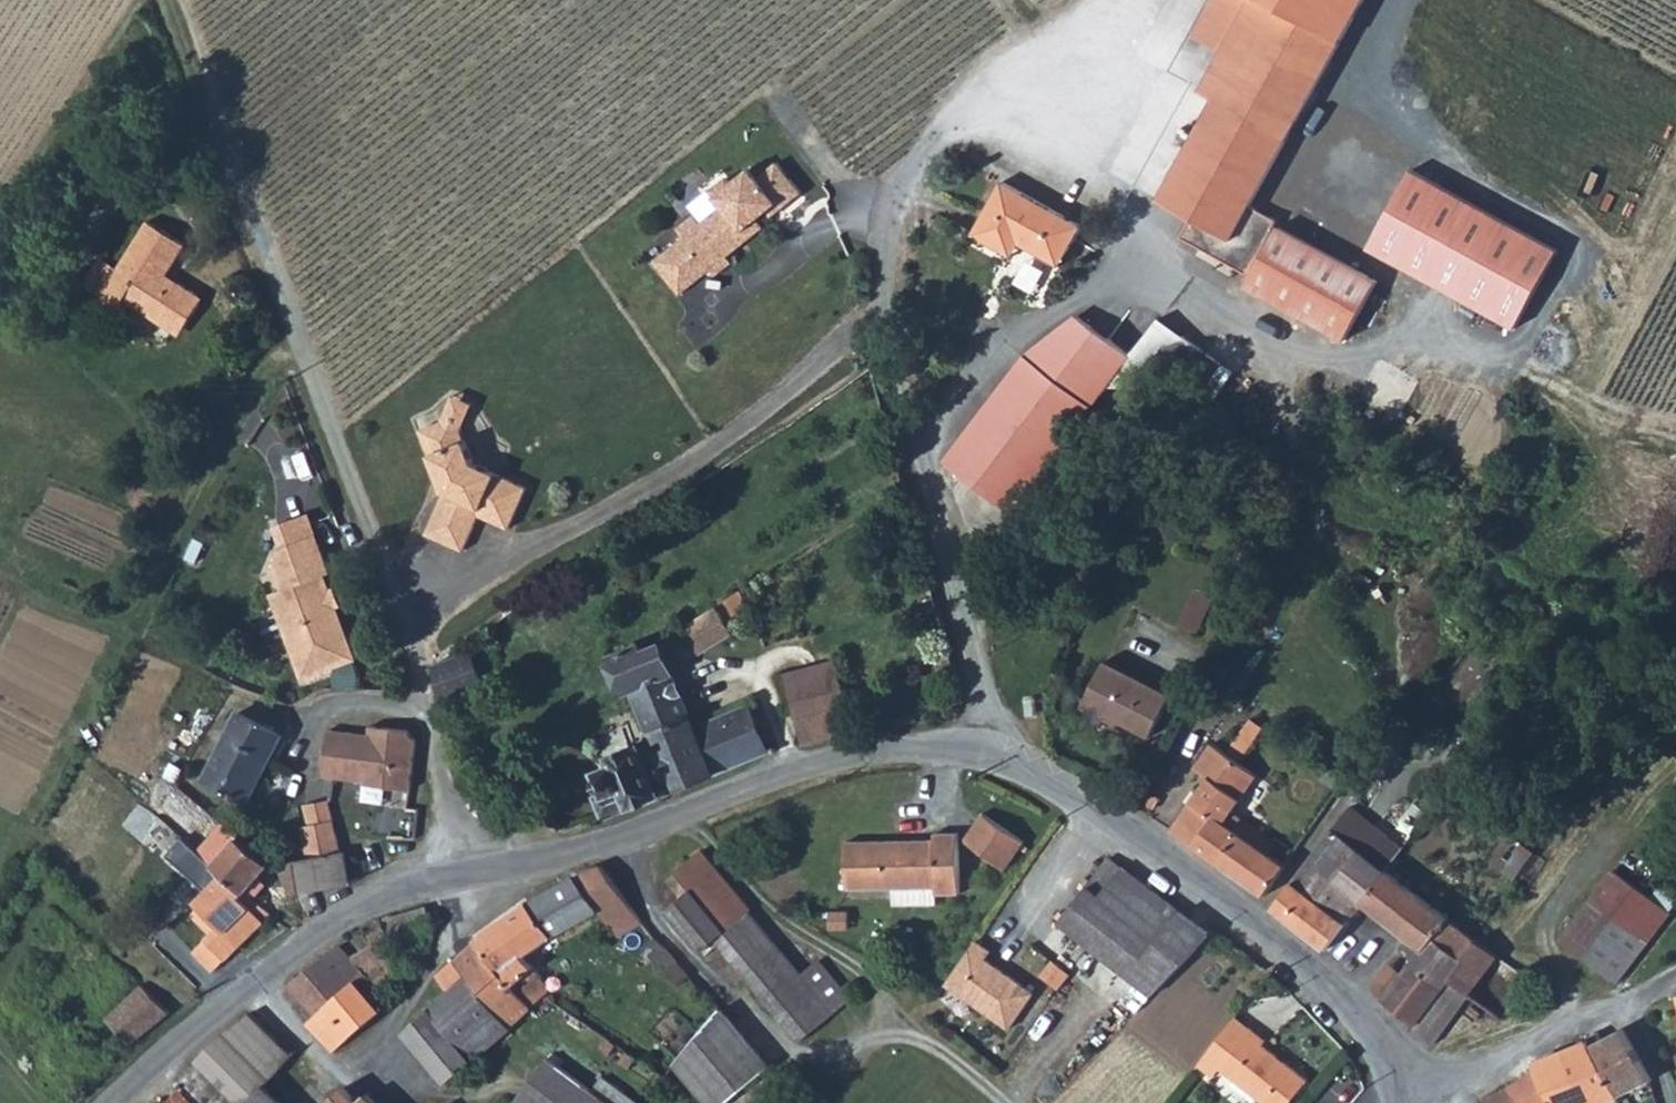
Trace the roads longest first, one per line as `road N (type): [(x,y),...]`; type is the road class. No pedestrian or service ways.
road 1 (unclassified): [(117,1102),(249,985),(397,892),(609,842),(846,757),(934,748),(1003,764)]
road 2 (residential): [(1003,764),(889,315),(883,271),(892,212)]
road 3 (unclassified): [(1003,764),(1068,791),(1214,894),(1328,988),(1362,1034),(1394,1102)]
road 4 (track): [(1081,0),(983,77),(929,144),(892,212)]
road 5 (track): [(236,185),(175,0)]

